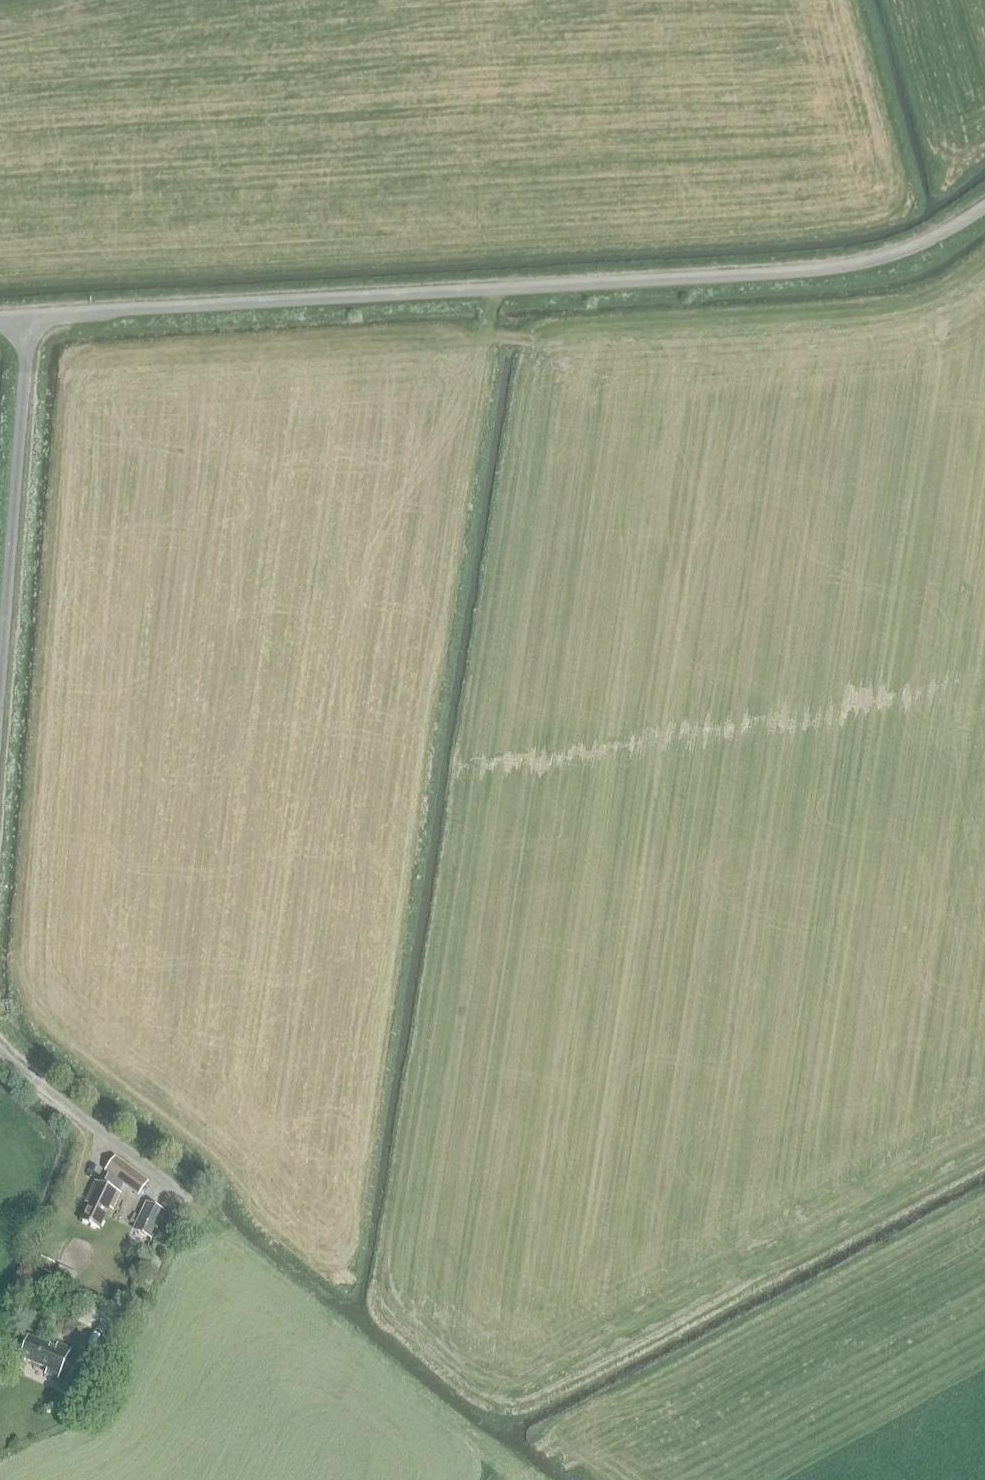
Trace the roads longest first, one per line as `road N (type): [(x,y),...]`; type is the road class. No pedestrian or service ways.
road 1 (unclassified): [(0,322),(839,272),(927,247),(984,210)]

